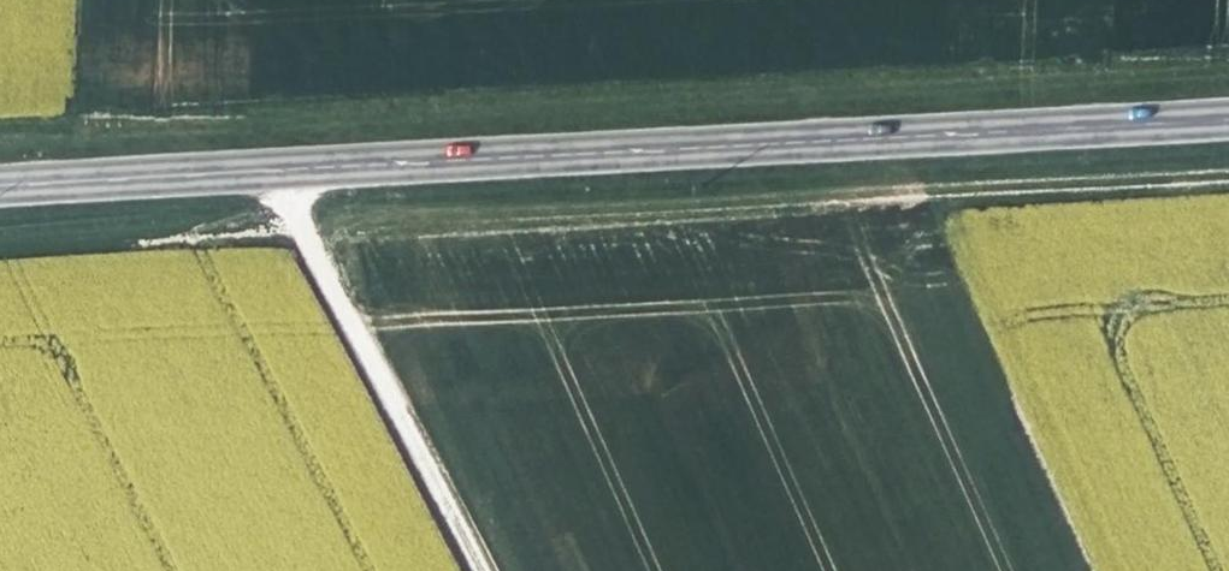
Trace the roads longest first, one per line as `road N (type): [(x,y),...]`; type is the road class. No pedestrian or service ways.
road 1 (secondary): [(0,177),(1228,110)]
road 2 (track): [(1228,67),(0,129)]
road 3 (track): [(309,236),(1228,183)]
road 4 (track): [(481,570),(271,163)]

